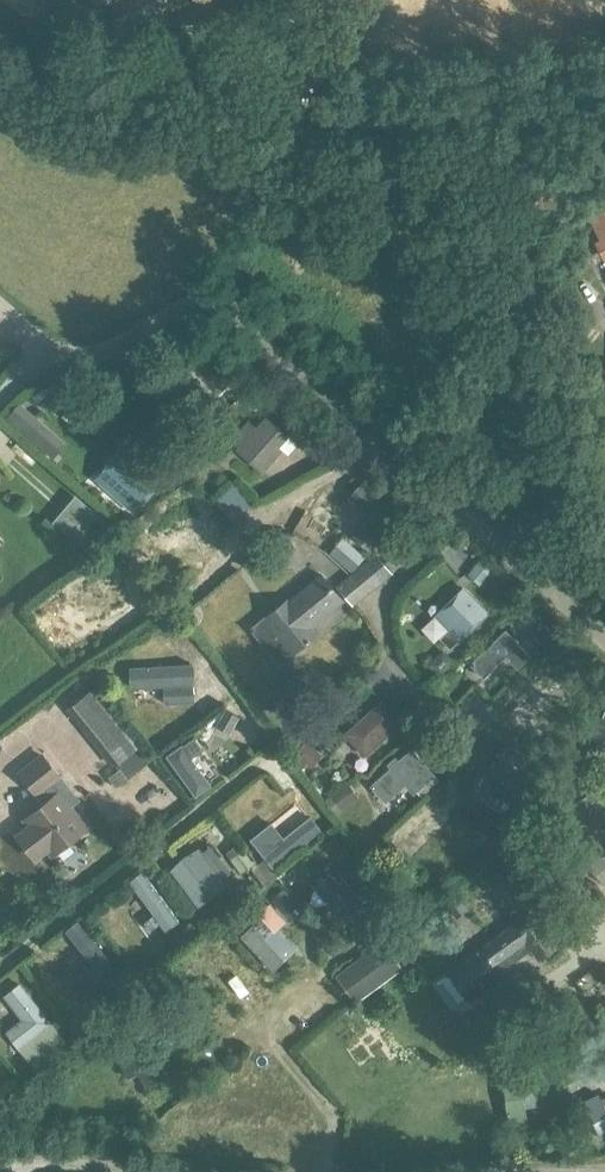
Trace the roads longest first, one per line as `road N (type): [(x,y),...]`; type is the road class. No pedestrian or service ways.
road 1 (unclassified): [(604,641),(241,317),(209,304),(175,313),(97,359),(68,359),(42,349),(0,313)]
road 2 (unclassified): [(320,1171),(114,1165)]

